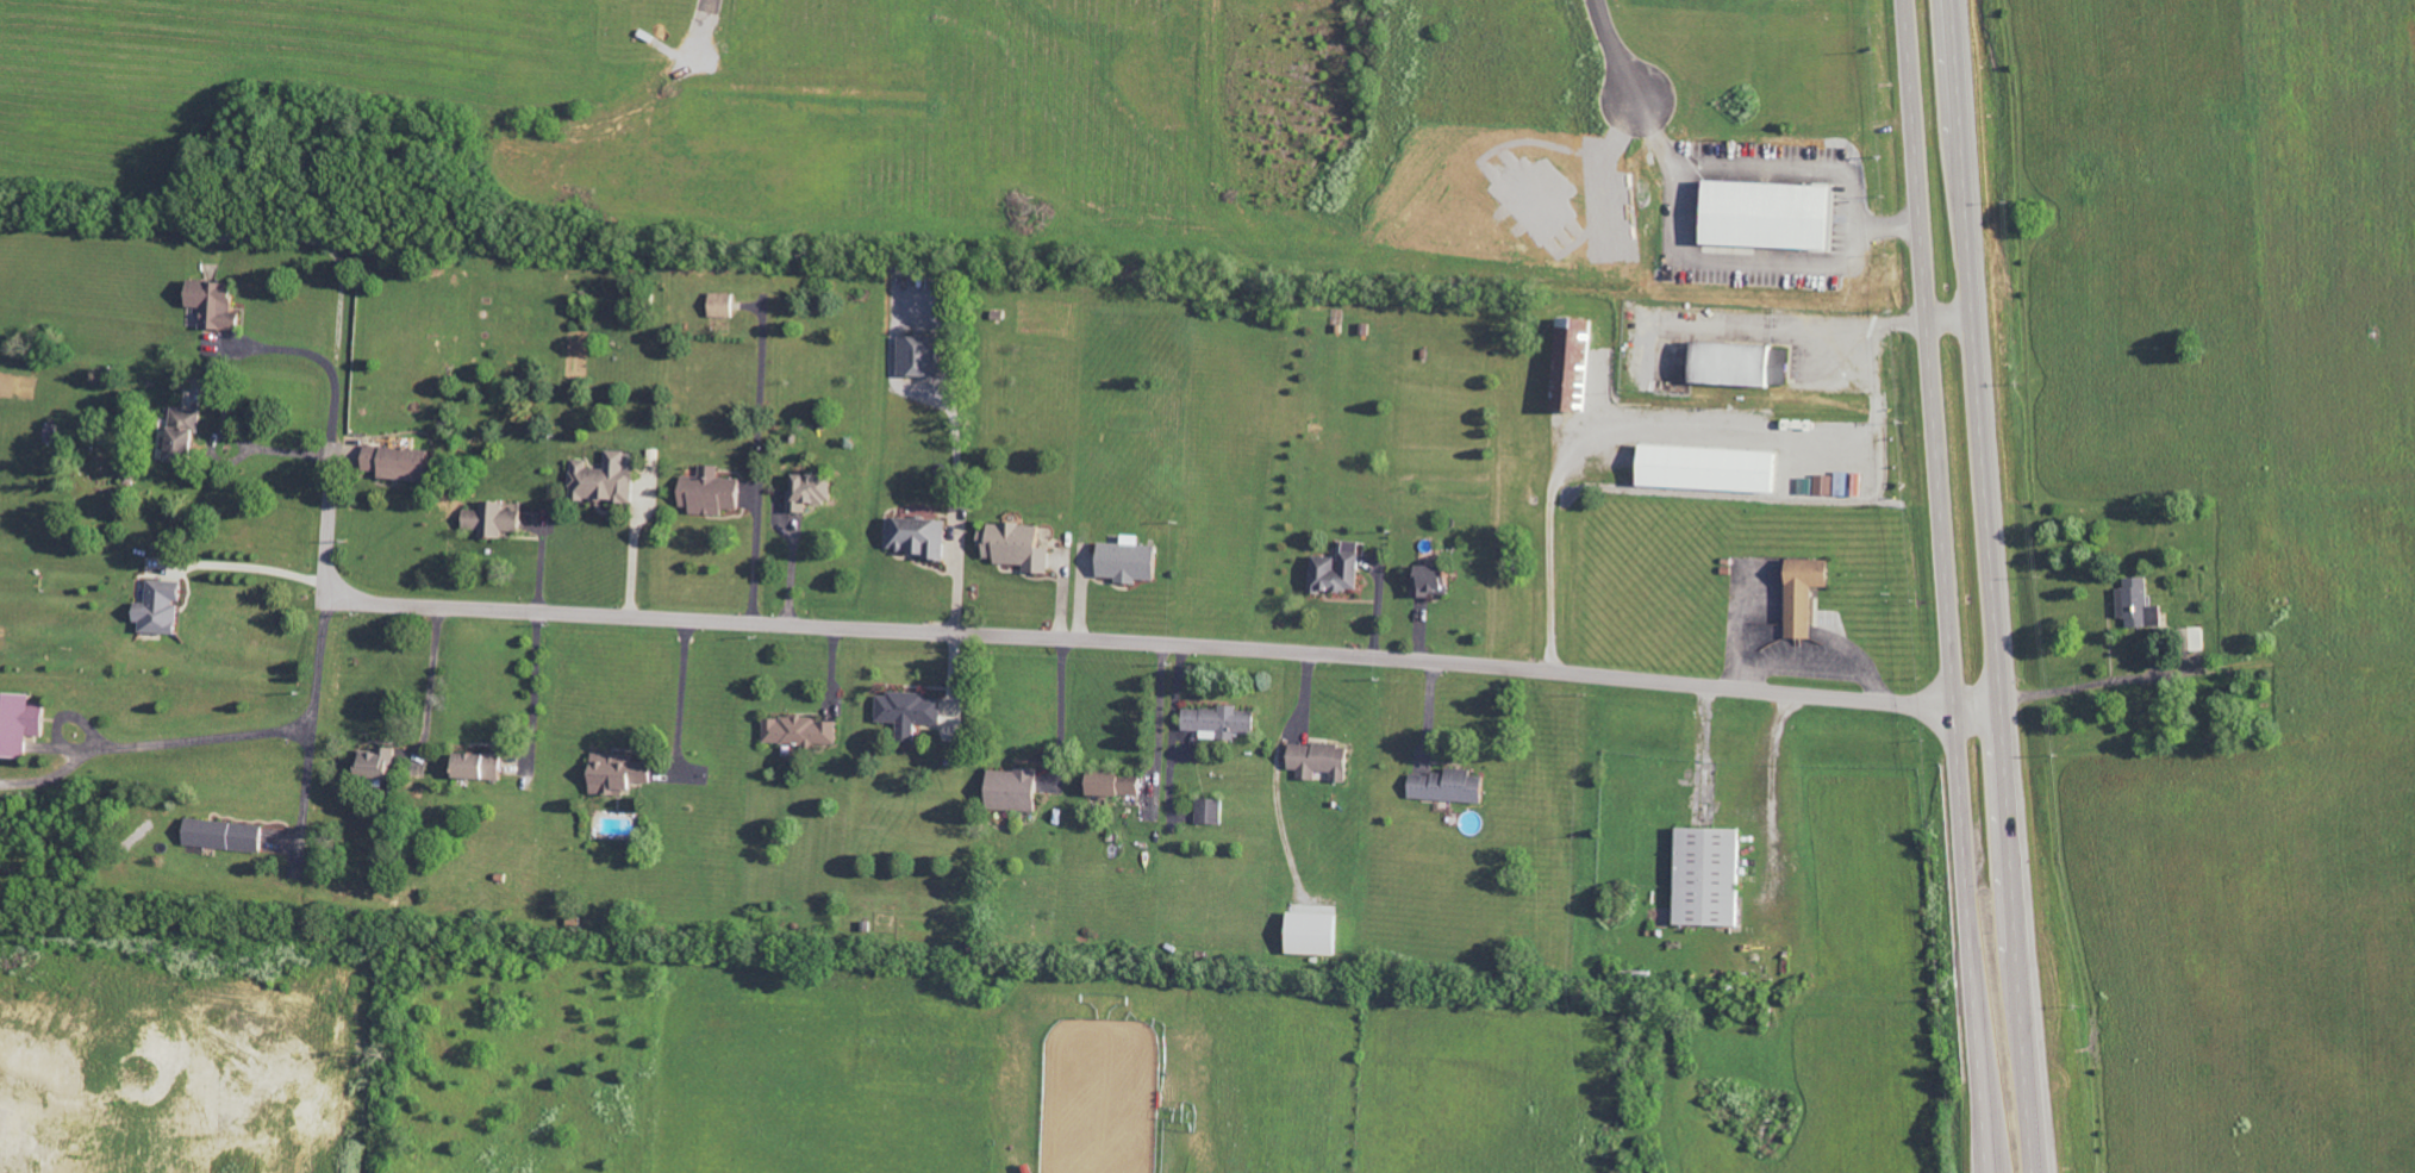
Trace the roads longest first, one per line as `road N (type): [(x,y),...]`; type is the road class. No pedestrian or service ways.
road 1 (residential): [(1952,710),(1433,661),(319,600),(333,439)]
road 2 (trunk): [(2030,1172),(1948,0)]
road 3 (trunk): [(1903,0),(1984,1172)]

